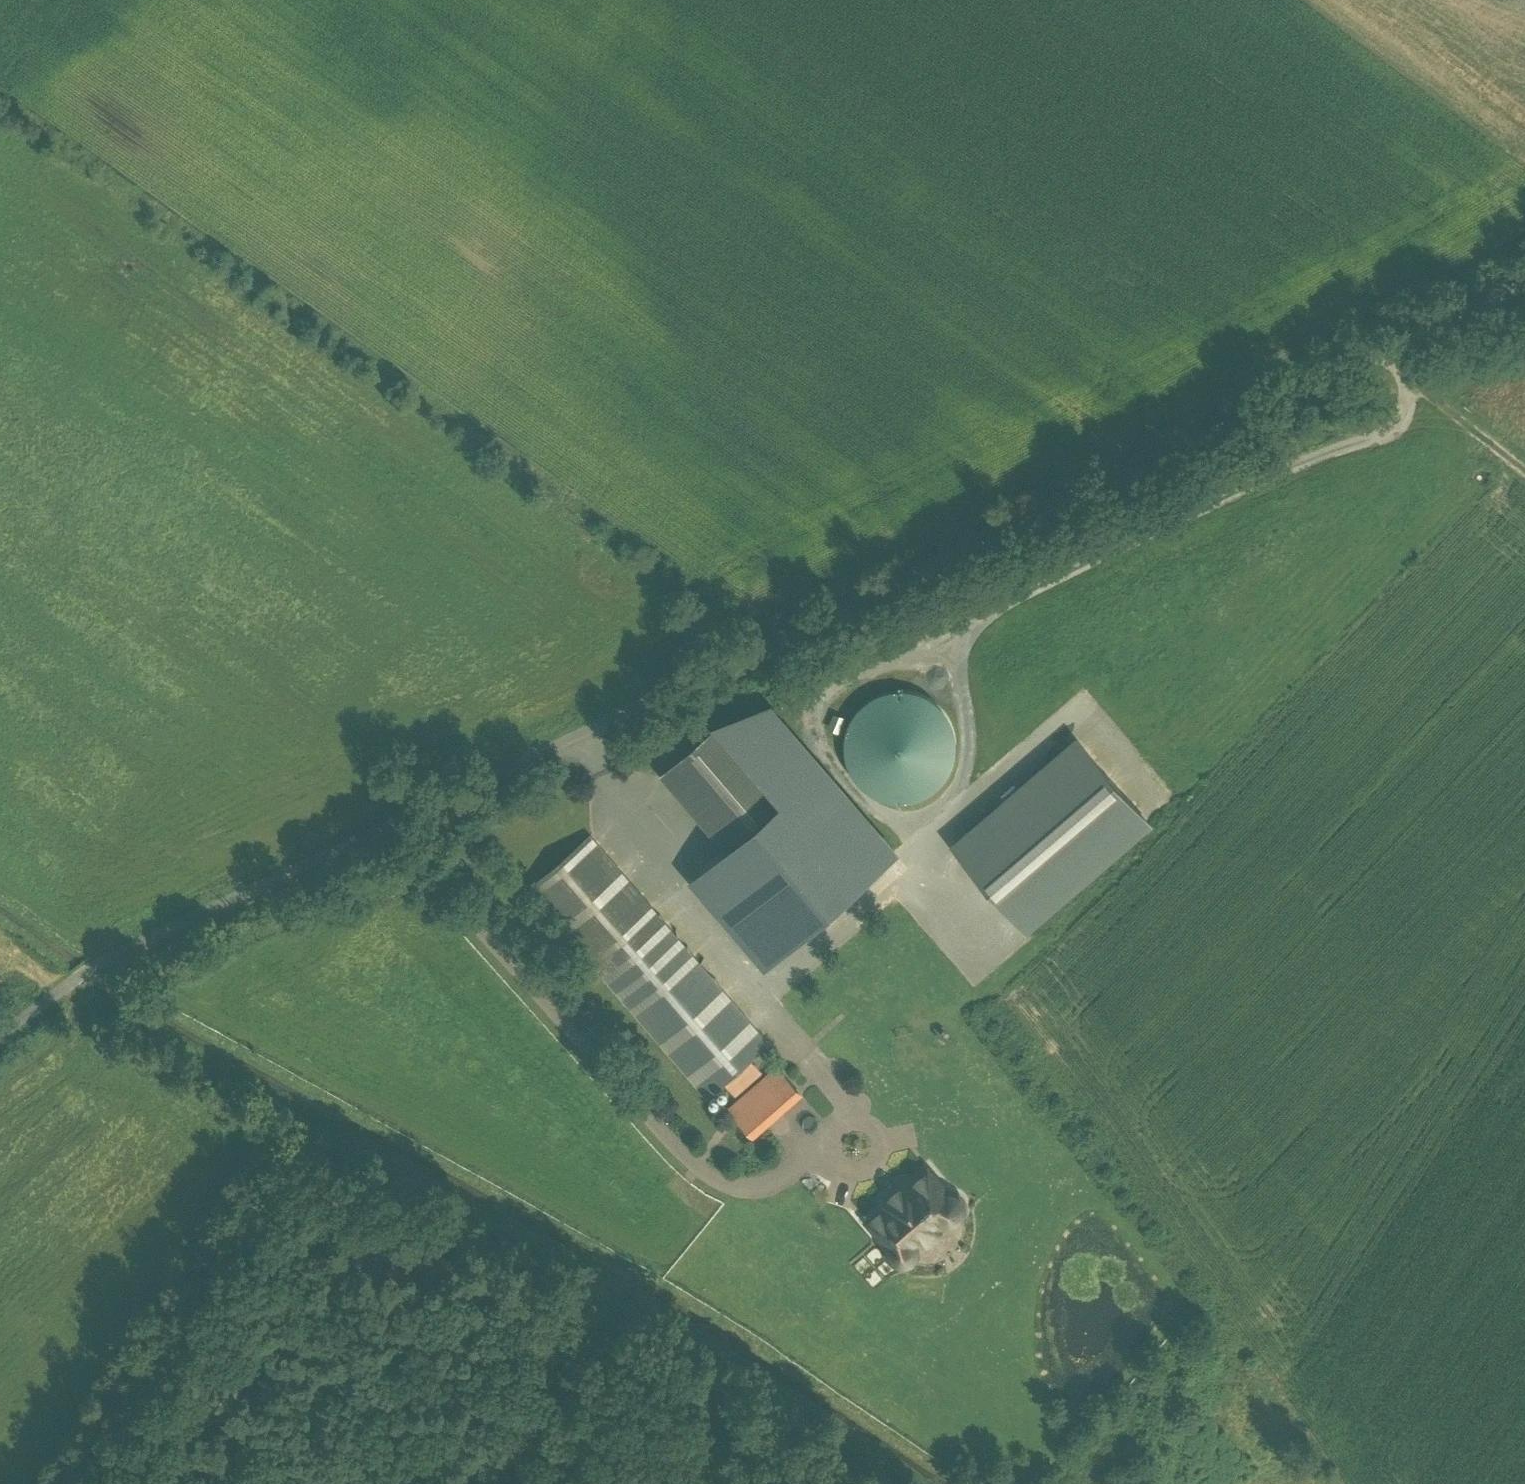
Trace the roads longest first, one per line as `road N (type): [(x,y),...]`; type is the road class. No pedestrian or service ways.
road 1 (unclassified): [(1524,299),(115,961),(0,1039)]

